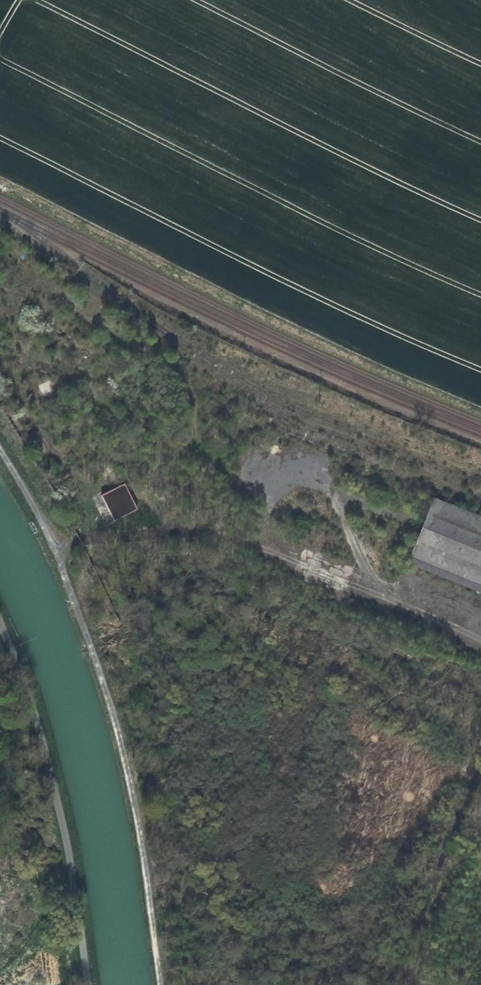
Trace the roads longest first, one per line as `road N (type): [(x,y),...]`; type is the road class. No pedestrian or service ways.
road 1 (track): [(163,984),(142,826),(115,711),(56,548),(0,453)]

